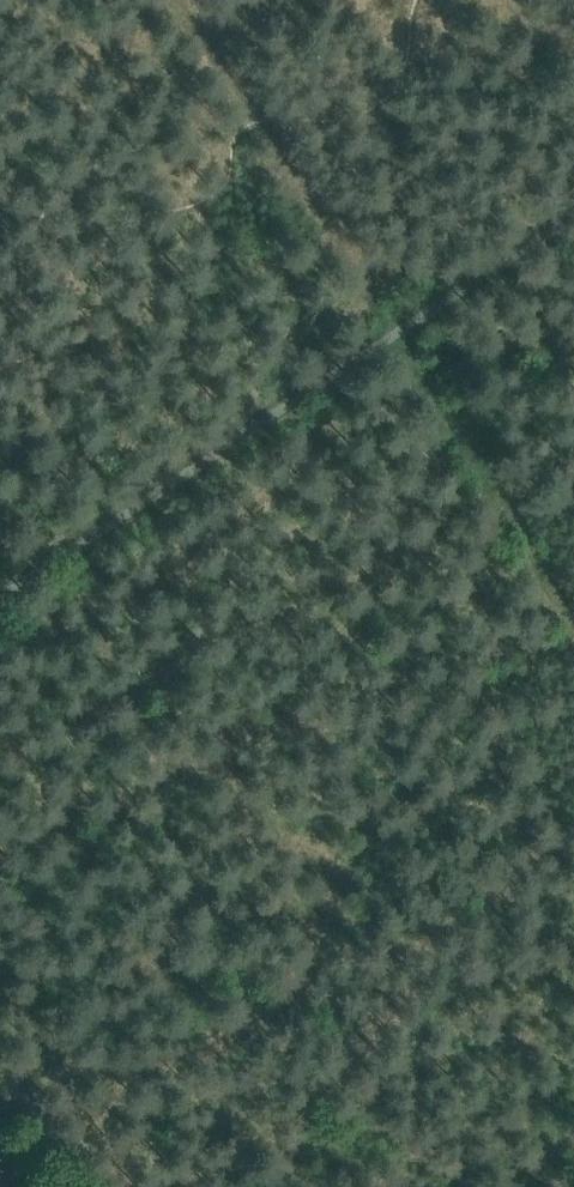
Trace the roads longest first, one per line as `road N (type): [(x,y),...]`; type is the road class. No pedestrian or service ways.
road 1 (track): [(573,618),(374,290),(182,0)]

